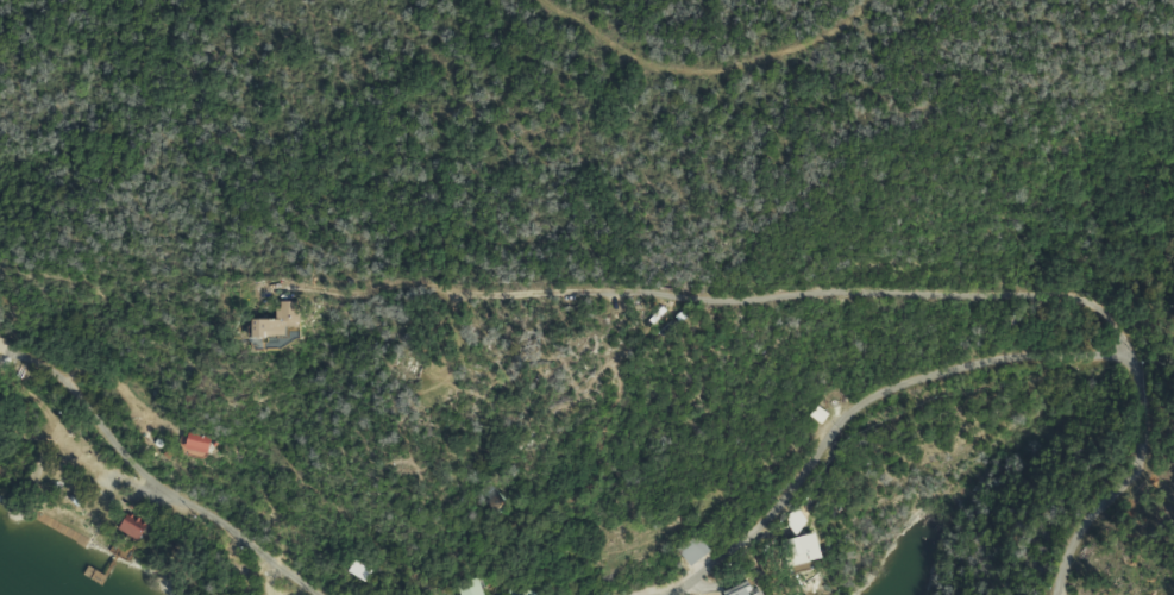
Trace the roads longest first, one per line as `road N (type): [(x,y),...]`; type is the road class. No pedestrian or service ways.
road 1 (residential): [(269,287),(721,298),(1080,295),(1109,313),(1120,351)]
road 2 (residential): [(1059,594),(1067,557),(1091,513),(1128,474),(1143,433),(1140,380),(1120,351),(1002,357),(906,377),(829,413),(761,520),(661,594)]
road 3 (residential): [(331,594),(205,508),(137,475),(59,368),(0,349)]
road 4 (residential): [(679,452),(811,445)]
road 5 (residential): [(0,356),(43,407),(26,437),(0,435)]

